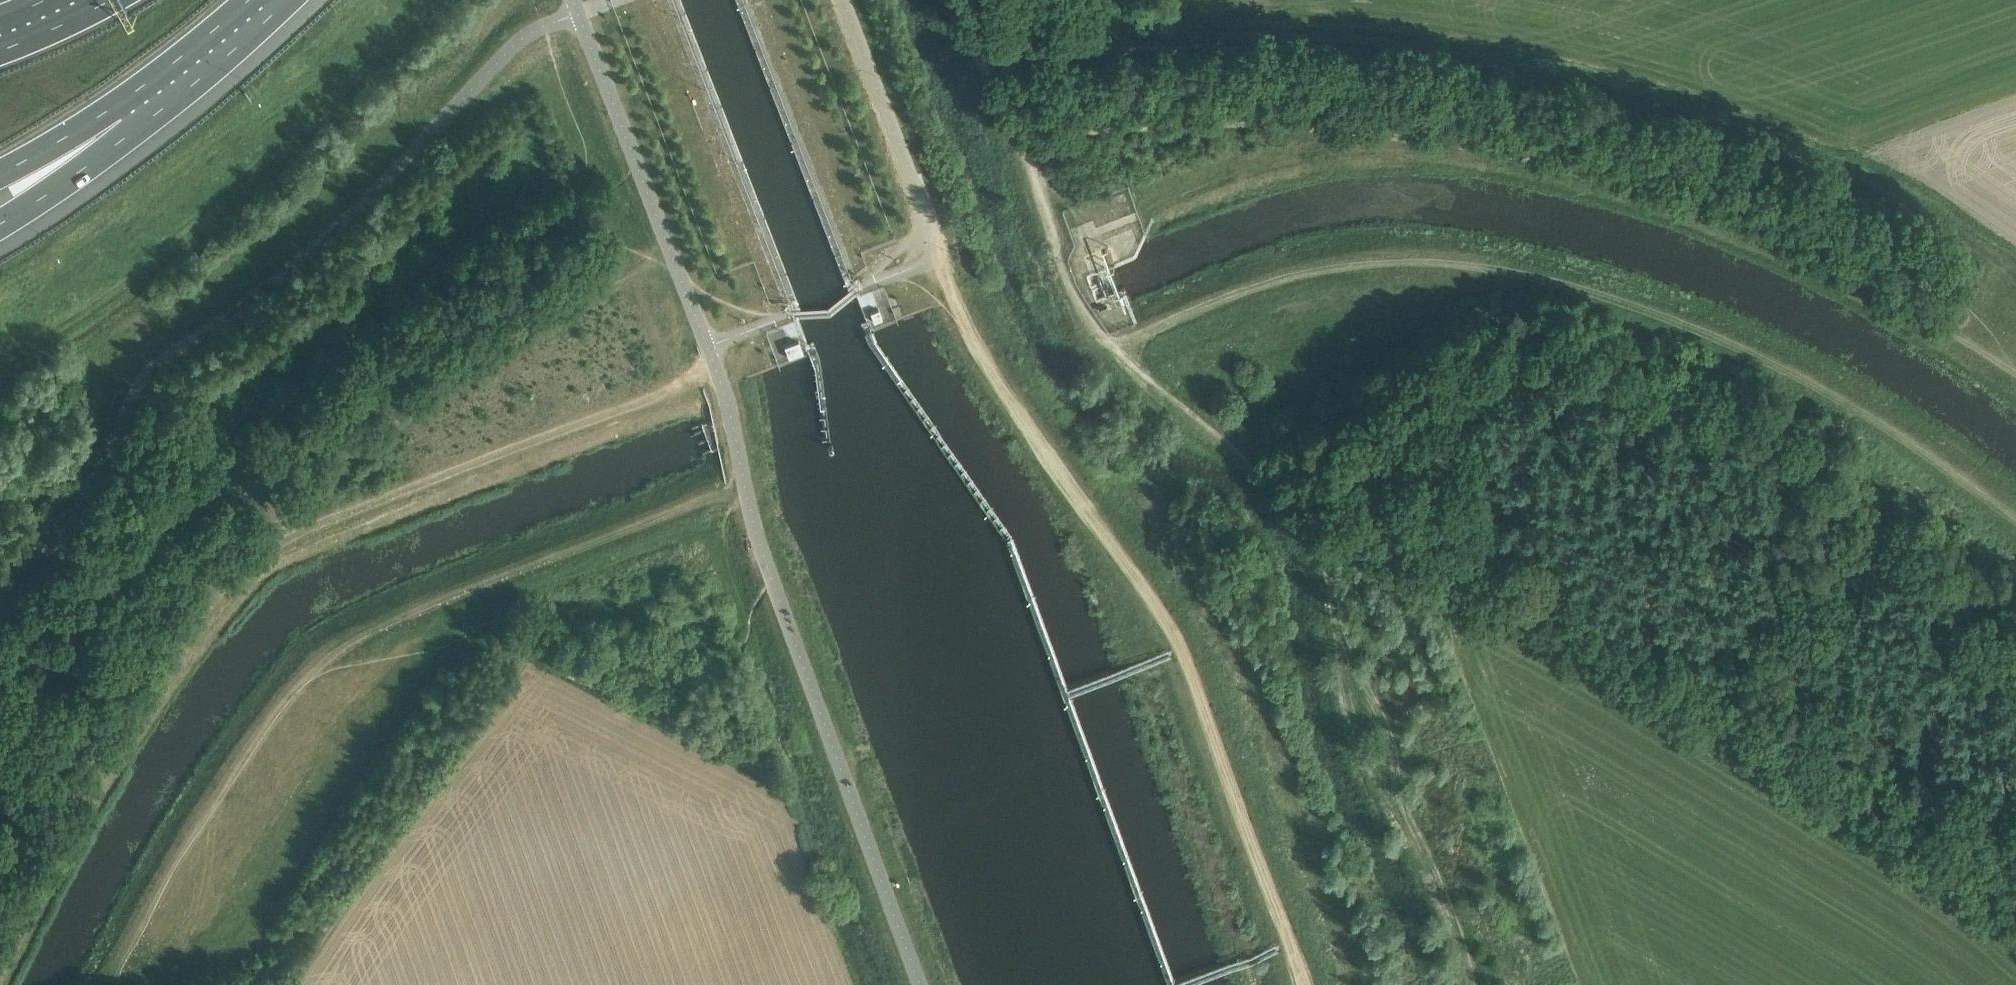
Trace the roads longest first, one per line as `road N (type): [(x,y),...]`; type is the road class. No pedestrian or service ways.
road 1 (track): [(1024,155),(1099,353),(1249,290),(1362,257),(1444,257),(1533,273),(1771,360),(1950,468),(2015,518)]
road 2 (track): [(1300,984),(1178,652),(981,354),(942,257)]
road 3 (track): [(443,0),(145,282),(72,336),(0,373)]
road 4 (track): [(1099,353),(1143,415),(1272,487),(1310,533)]
road 5 (motorway): [(0,222),(96,160),(206,46)]
road 6 (motorway): [(0,173),(206,46)]
road 7 (track): [(960,0),(1024,155)]

